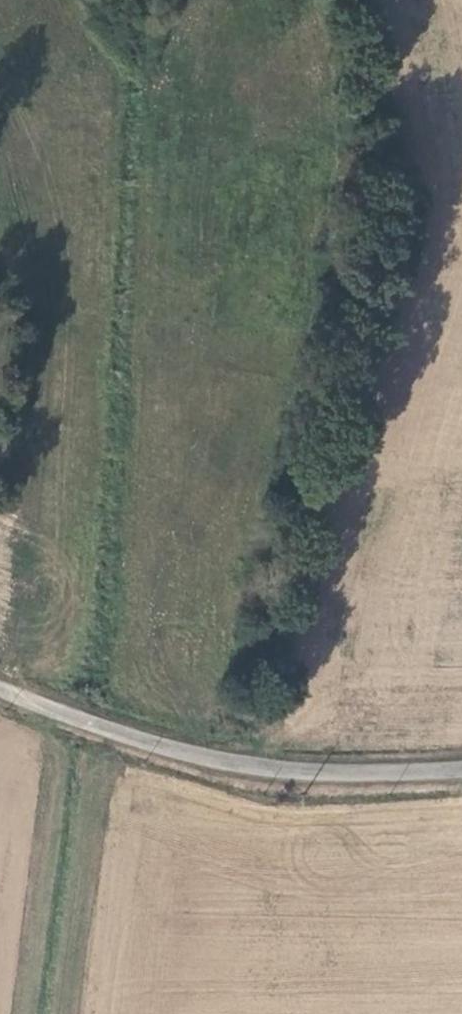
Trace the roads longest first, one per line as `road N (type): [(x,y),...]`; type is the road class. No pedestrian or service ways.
road 1 (tertiary): [(461,771),(315,773),(215,760),(0,689)]

